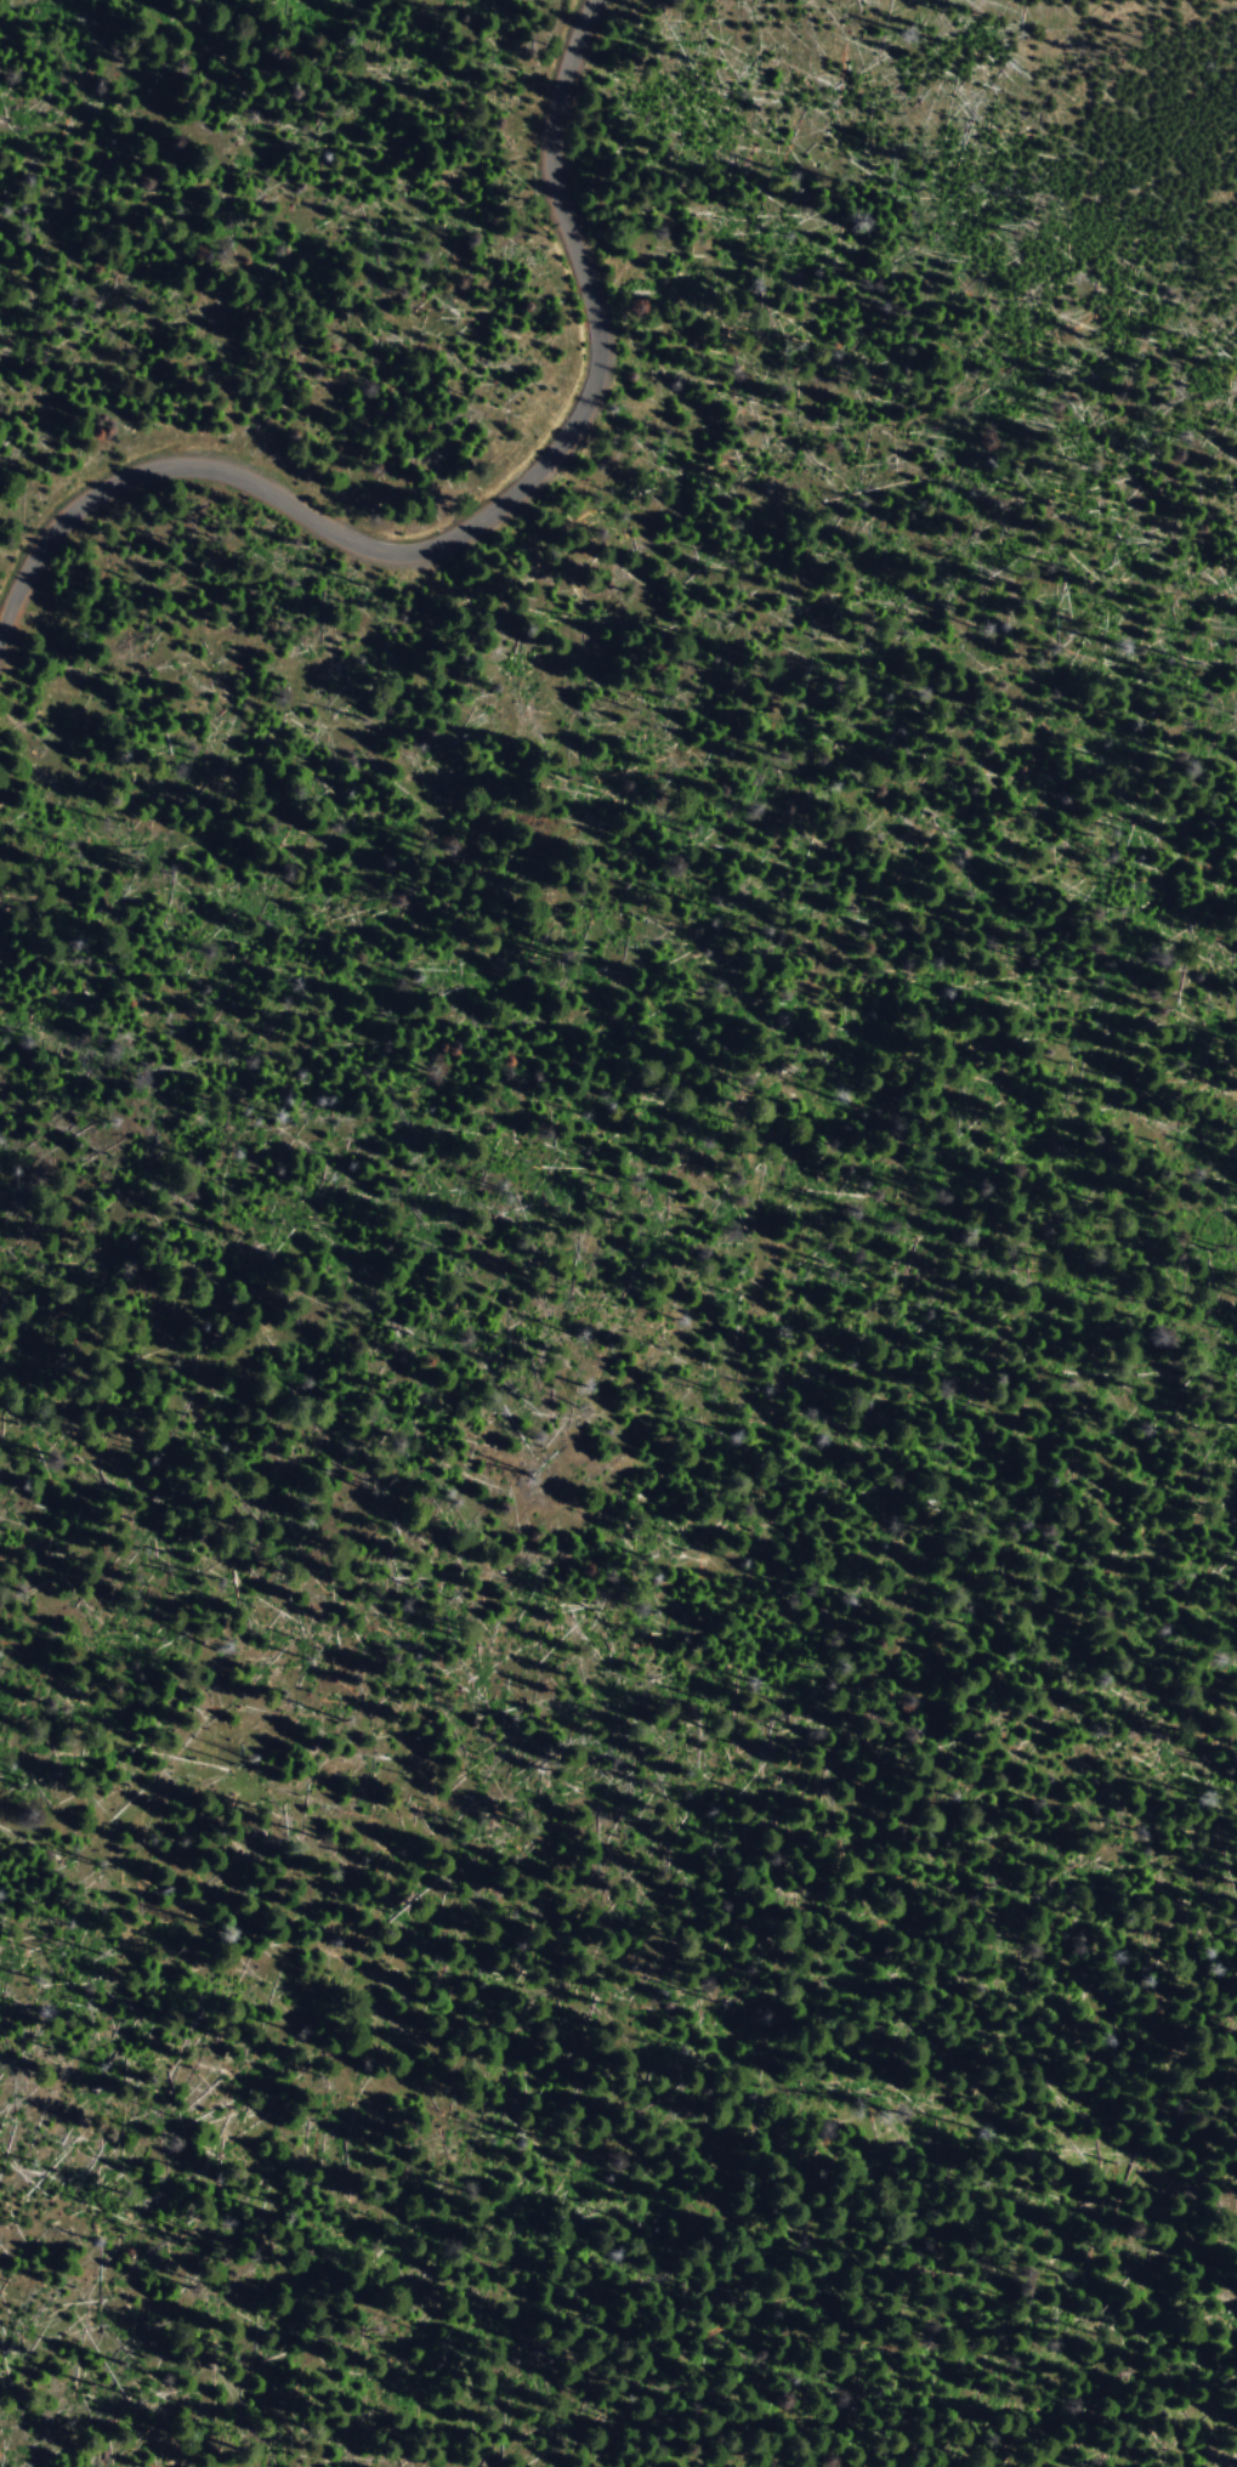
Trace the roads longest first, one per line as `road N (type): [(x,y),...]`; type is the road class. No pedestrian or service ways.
road 1 (tertiary): [(0,636),(98,494),(165,461),(250,477),(354,545),(418,552),(473,534),(577,430),(602,348),(552,169),(573,49),(604,0)]

